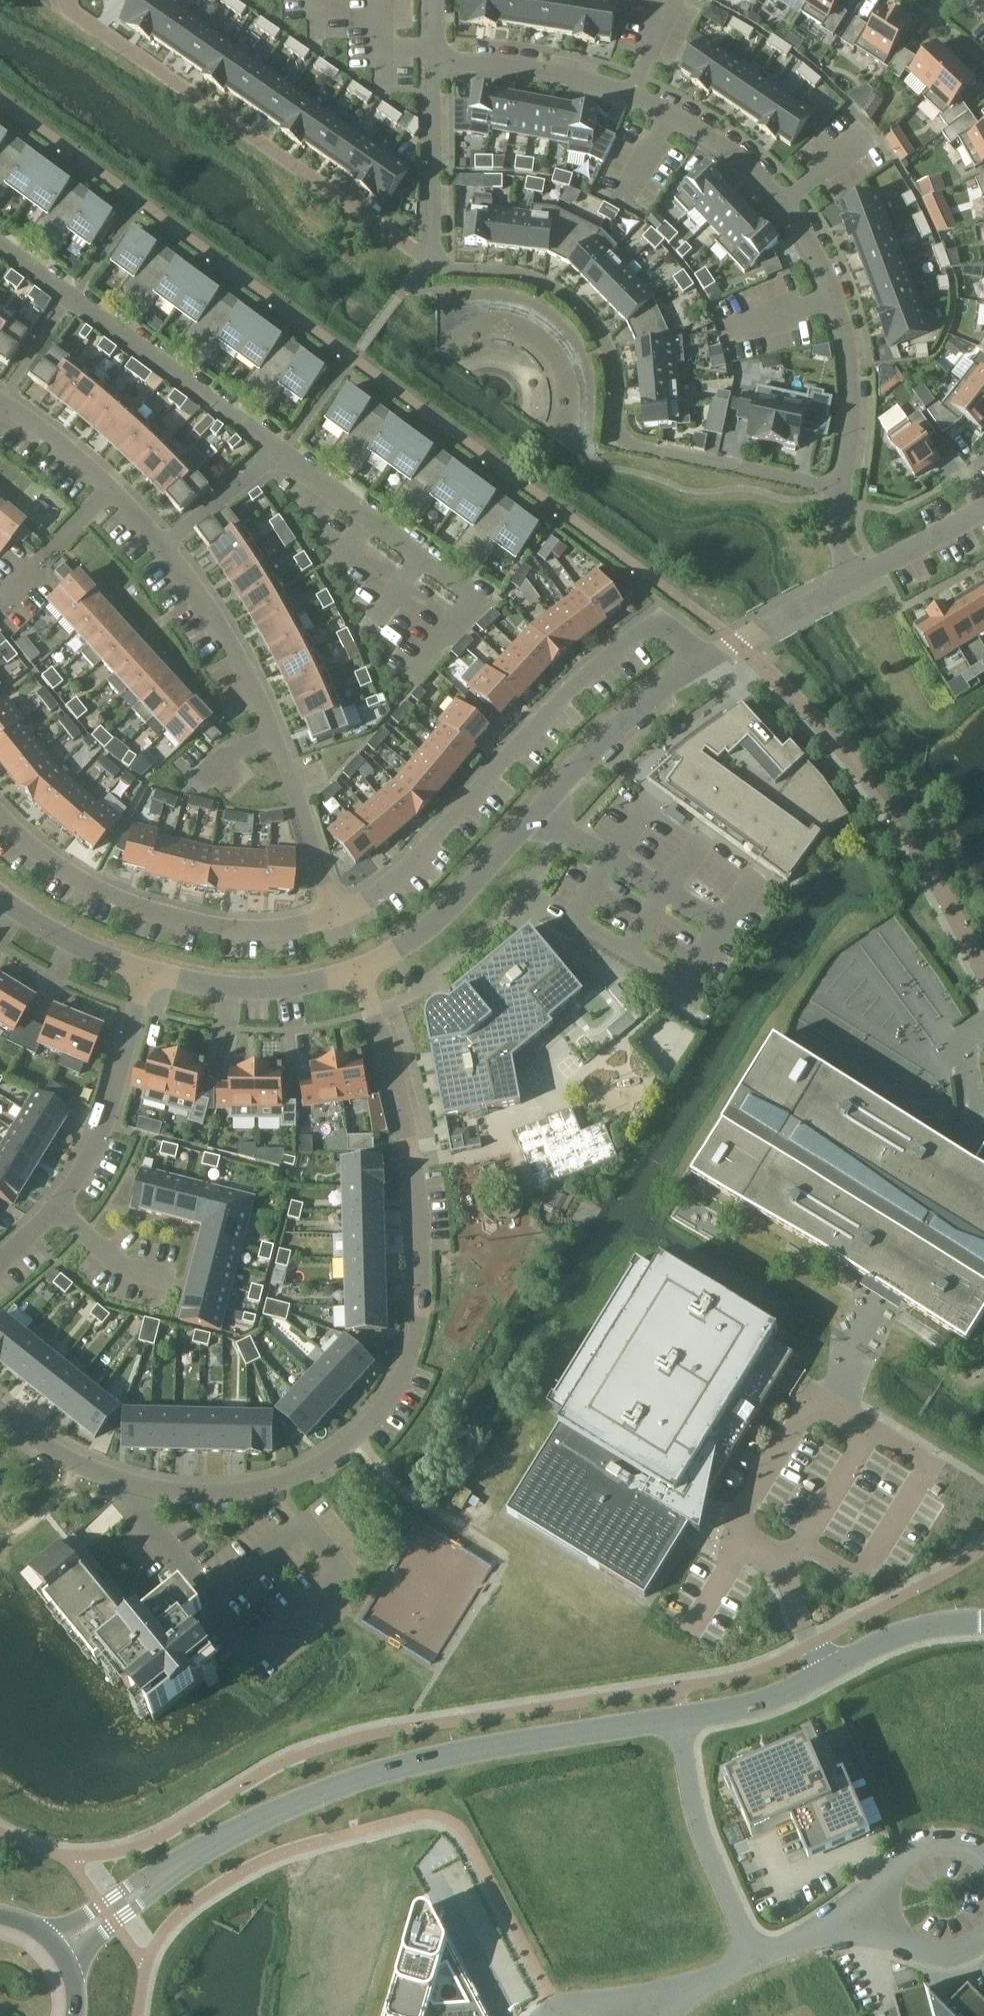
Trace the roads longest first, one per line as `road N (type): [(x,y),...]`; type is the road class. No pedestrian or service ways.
road 1 (residential): [(0,1410),(45,1446),(98,1472),(209,1494),(262,1487),(311,1468),(373,1417),(414,1341),(423,1275),(406,1126),(359,971)]
road 2 (residential): [(435,54),(518,63),(638,92),(771,182),(818,249),(845,312),(856,416),(845,491)]
road 3 (unclassified): [(168,1873),(270,1815),(380,1772),(680,1716)]
road 4 (residential): [(845,491),(615,442),(617,366),(593,321),(566,295),(530,275),(432,271)]
road 5 (residential): [(701,662),(654,622),(577,682),(428,845),(338,922)]
road 6 (tertiary): [(701,662),(594,751),(445,913),(359,971)]
road 7 (residential): [(427,256),(55,0)]
road 8 (residential): [(338,922),(256,714),(169,541)]
road 9 (residential): [(338,922),(277,934),(170,916),(65,868),(0,807)]
road 10 (residential): [(0,245),(272,453)]
road 11 (residential): [(272,453),(473,597),(418,671)]
road 12 (residential): [(144,971),(88,1159),(56,1206),(0,1260)]
road 13 (unclassified): [(680,1716),(774,1695),(907,1631),(983,1621)]
road 14 (unclassified): [(680,1716),(706,1840),(757,1959)]
road 15 (tertiary): [(359,971),(249,988),(144,971)]
road 16 (residential): [(435,54),(427,256)]
road 17 (tertiary): [(856,581),(701,662)]
road 18 (tertiary): [(144,971),(64,939),(0,896)]
road 19 (residential): [(107,493),(5,609)]
road 20 (tertiary): [(983,508),(856,581)]
road 21 (unclassified): [(757,1959),(890,1912)]
road 22 (unclassified): [(168,1873),(137,1882),(47,1936)]
road 23 (residential): [(107,493),(0,409)]
road 24 (residential): [(272,453),(169,541)]
road 25 (unclassified): [(69,1965),(168,1873)]
road 26 (unclassified): [(983,1862),(958,1846),(926,1847),(900,1865),(889,1896)]
road 27 (unclassified): [(650,2015),(757,1959)]

